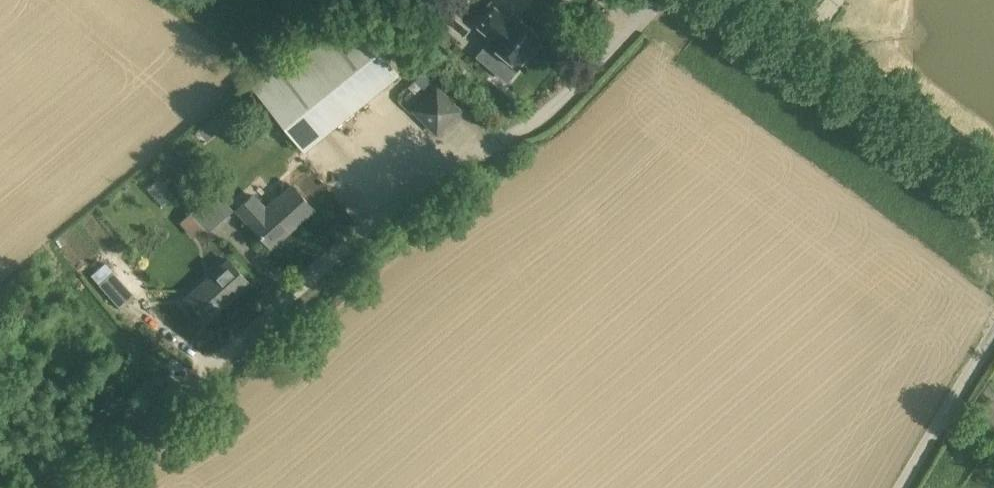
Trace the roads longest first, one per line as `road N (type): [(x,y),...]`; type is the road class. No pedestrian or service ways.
road 1 (unclassified): [(202,361),(287,298),(380,208),(542,114),(659,0)]
road 2 (unclassified): [(993,203),(711,0)]
road 3 (track): [(28,487),(202,361)]
road 4 (unclassified): [(993,339),(903,487)]

